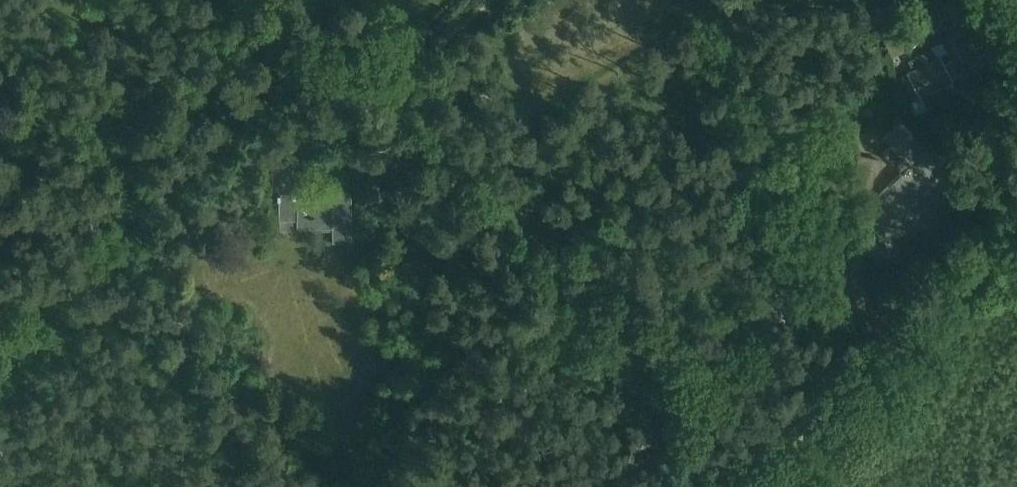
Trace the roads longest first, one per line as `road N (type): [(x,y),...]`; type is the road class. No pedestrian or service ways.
road 1 (track): [(0,335),(256,100),(282,81),(362,61)]
road 2 (track): [(880,354),(1016,219)]

